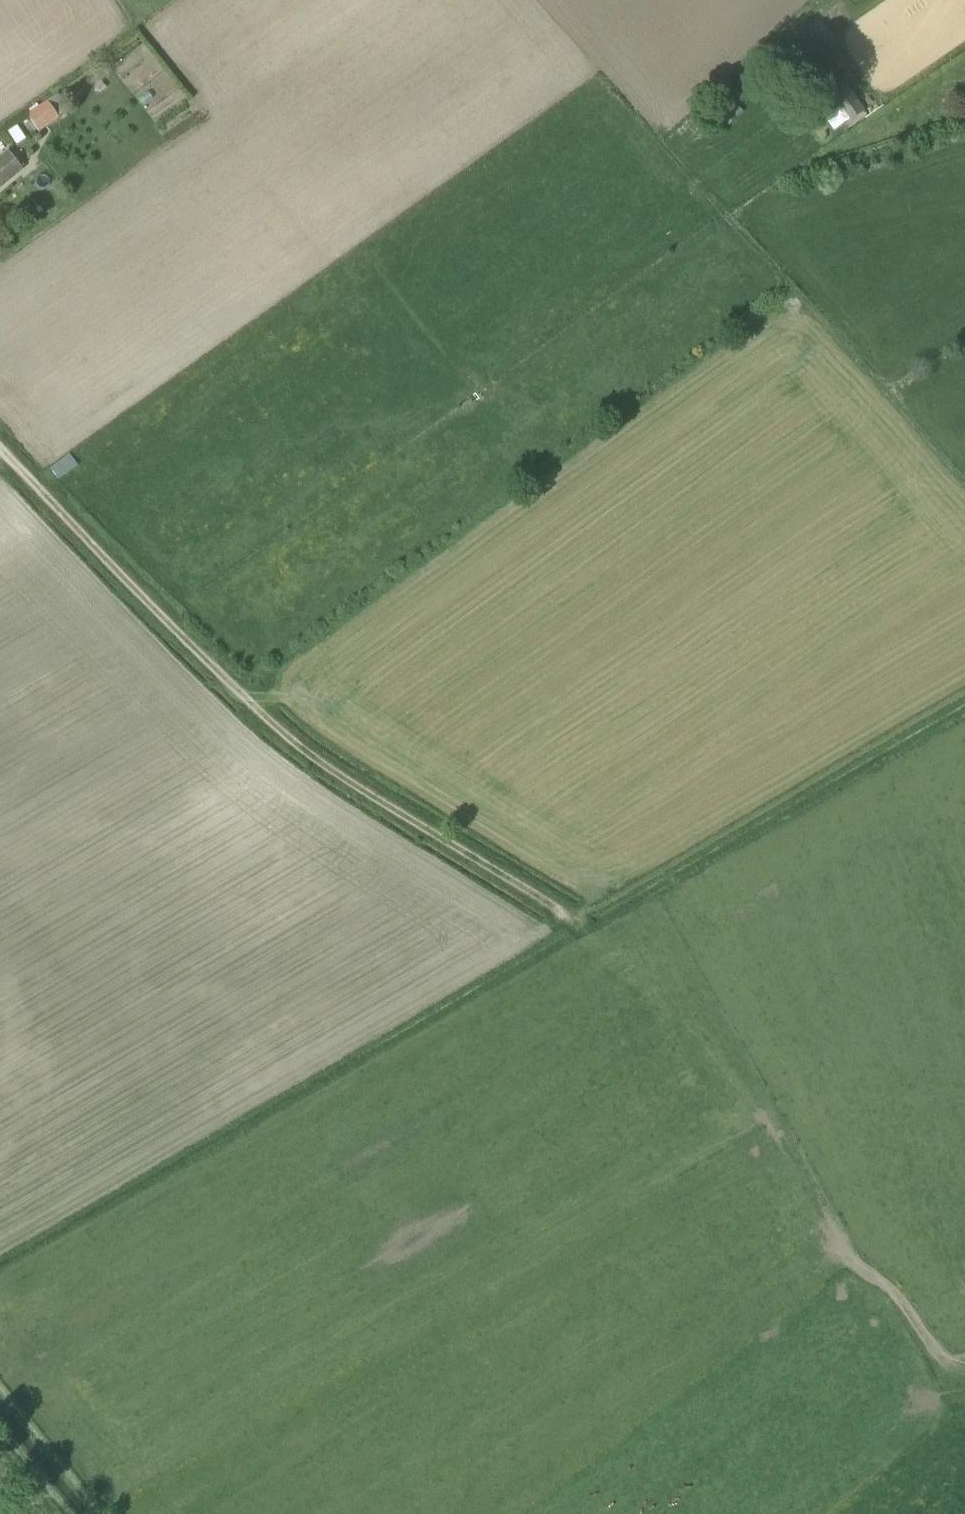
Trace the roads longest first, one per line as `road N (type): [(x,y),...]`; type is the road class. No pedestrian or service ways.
road 1 (track): [(0,445),(245,703),(577,924)]

